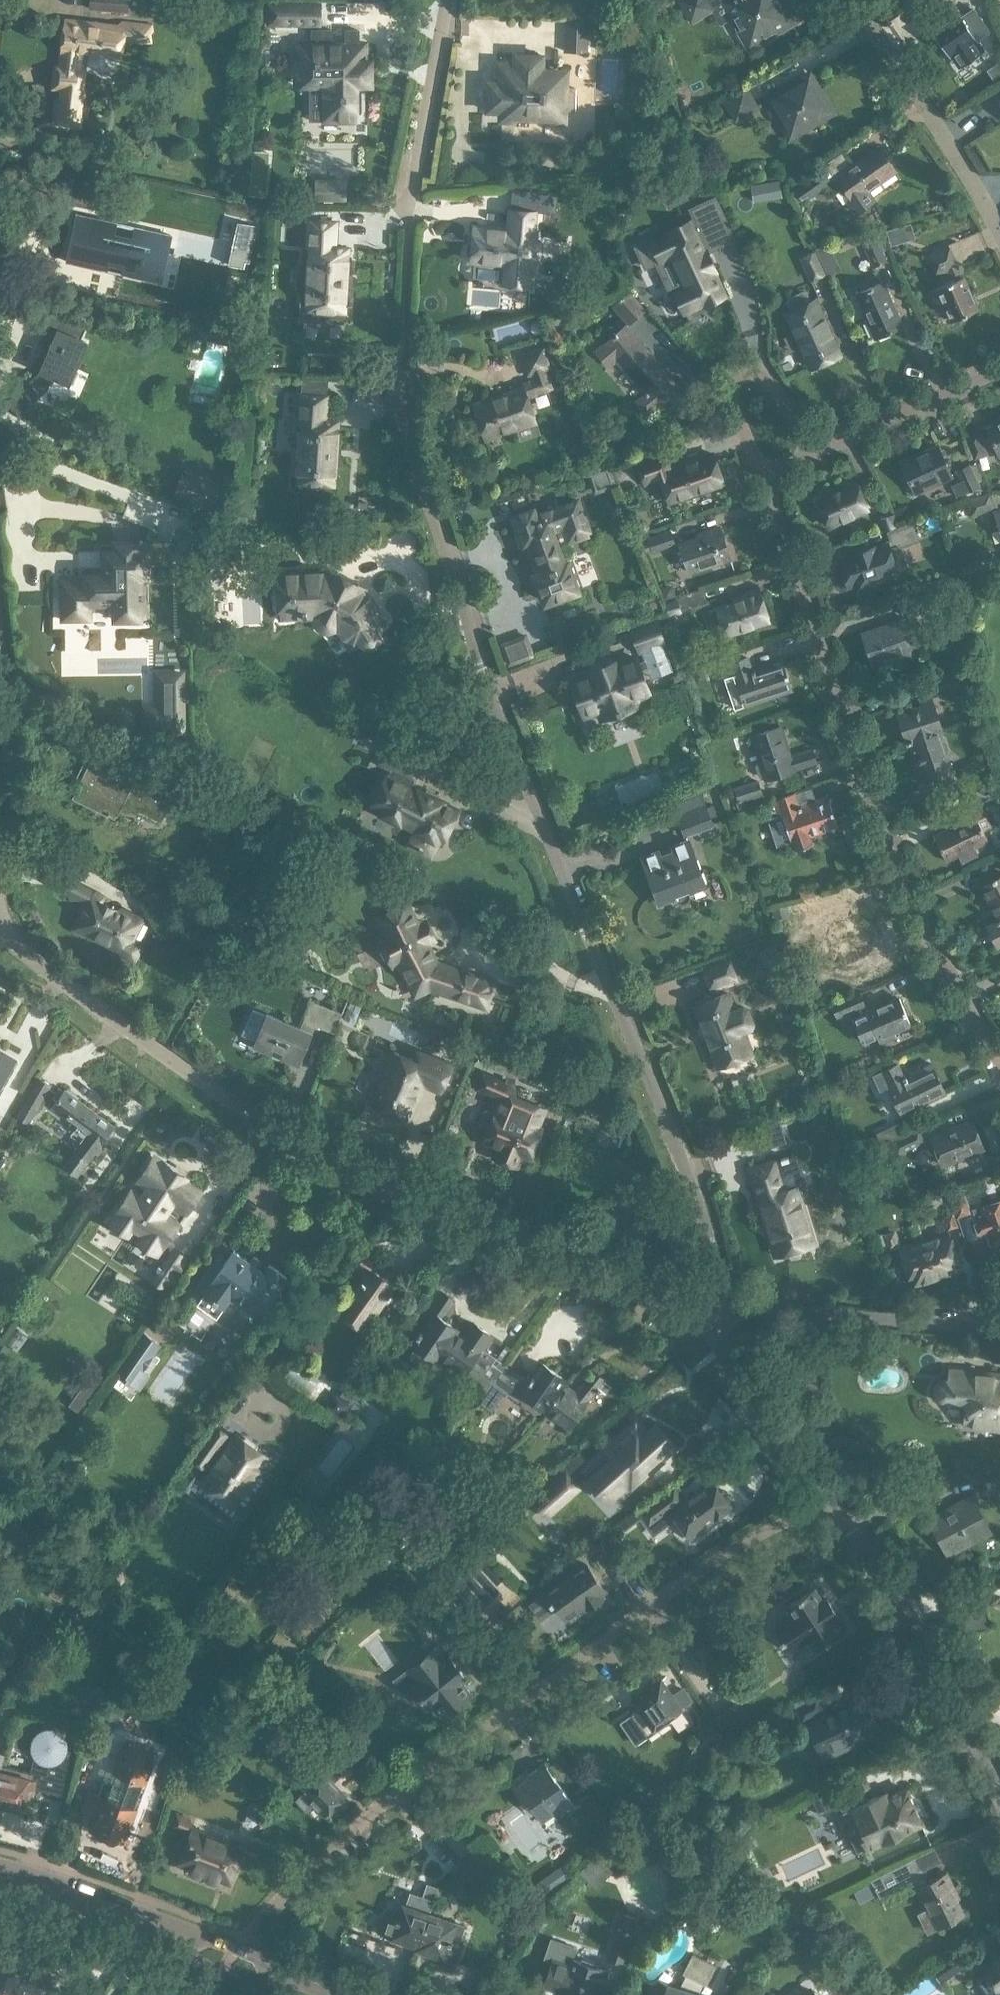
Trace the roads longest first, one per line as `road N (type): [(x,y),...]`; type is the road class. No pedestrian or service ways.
road 1 (residential): [(726,1305),(681,1152),(481,667),(415,461),(402,352)]
road 2 (residential): [(697,1304),(286,1131),(179,1069),(0,923)]
road 3 (residential): [(252,1928),(393,1789),(729,1549),(833,1500)]
road 4 (residential): [(999,1067),(898,870),(768,488)]
road 5 (secondary): [(347,1994),(0,1870)]
road 6 (residential): [(999,1796),(890,1584),(833,1500)]
road 7 (residential): [(726,1305),(999,1331)]
road 8 (residential): [(999,228),(860,0)]
road 9 (residential): [(816,452),(763,373),(731,382),(768,488)]
road 10 (residential): [(833,1500),(697,1304)]
road 11 (residential): [(409,230),(445,0)]
road 12 (residential): [(816,452),(999,369)]

